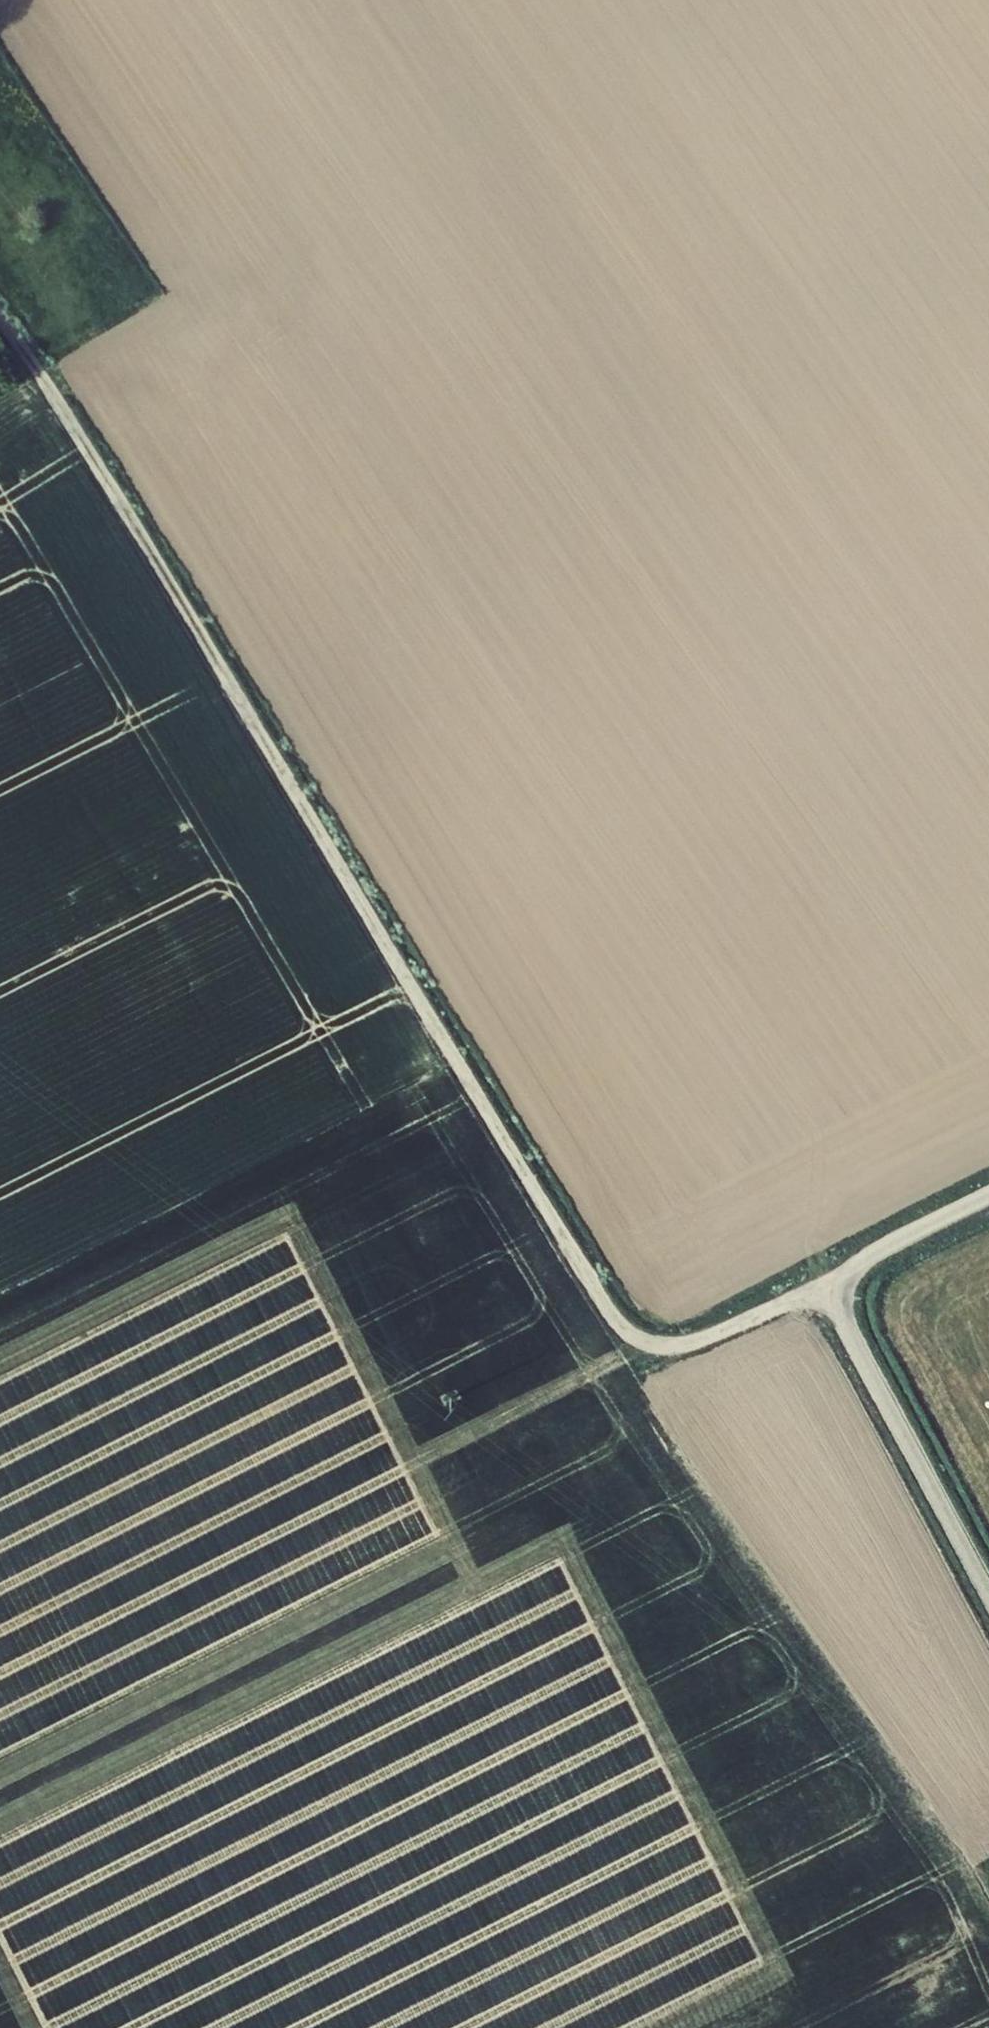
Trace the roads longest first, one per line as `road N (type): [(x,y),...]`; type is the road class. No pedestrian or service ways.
road 1 (unclassified): [(0,316),(617,1321),(655,1344),(688,1344),(829,1288)]
road 2 (unclassified): [(829,1288),(988,1591)]
road 3 (unclassified): [(988,1196),(889,1246),(829,1288)]

